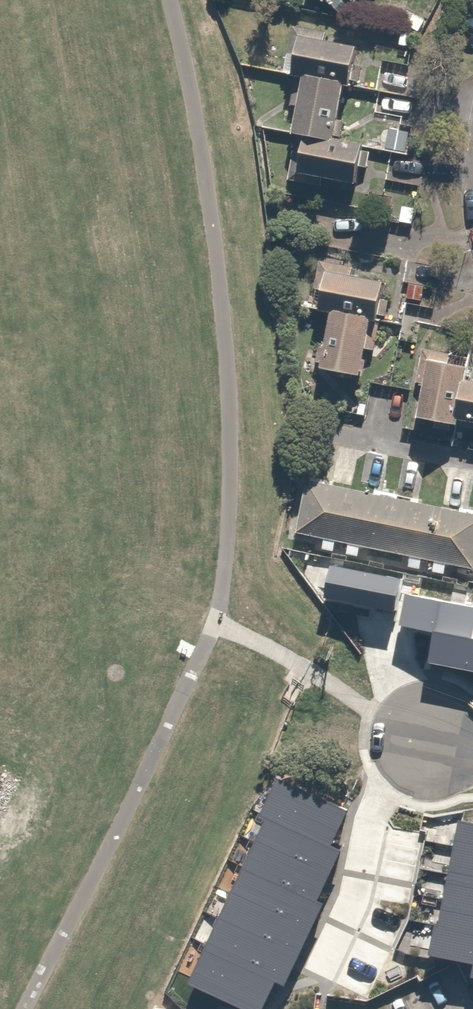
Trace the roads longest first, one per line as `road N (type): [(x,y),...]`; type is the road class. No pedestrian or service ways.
road 1 (residential): [(327,436),(472,464)]

